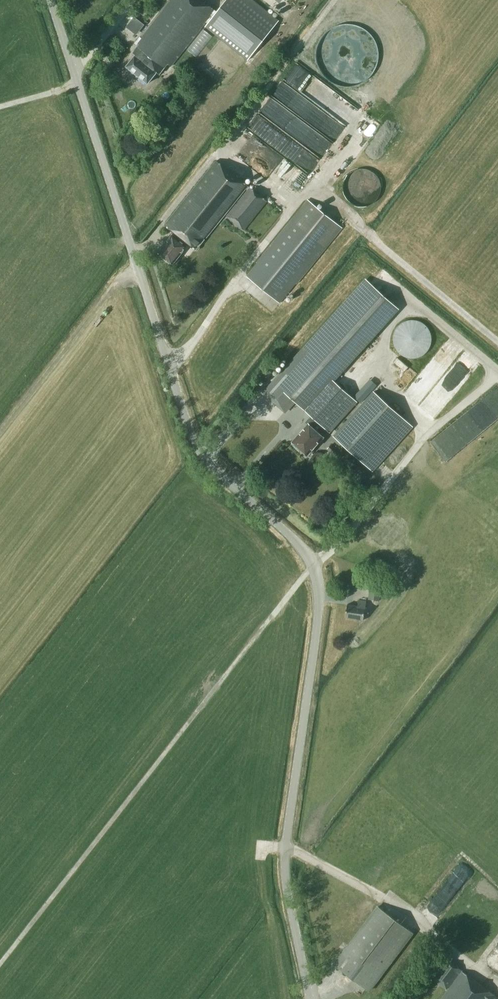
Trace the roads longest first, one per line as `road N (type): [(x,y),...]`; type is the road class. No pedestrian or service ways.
road 1 (tertiary): [(312,998),(285,859),(318,578),(301,545),(210,467),(191,436),(51,0)]

